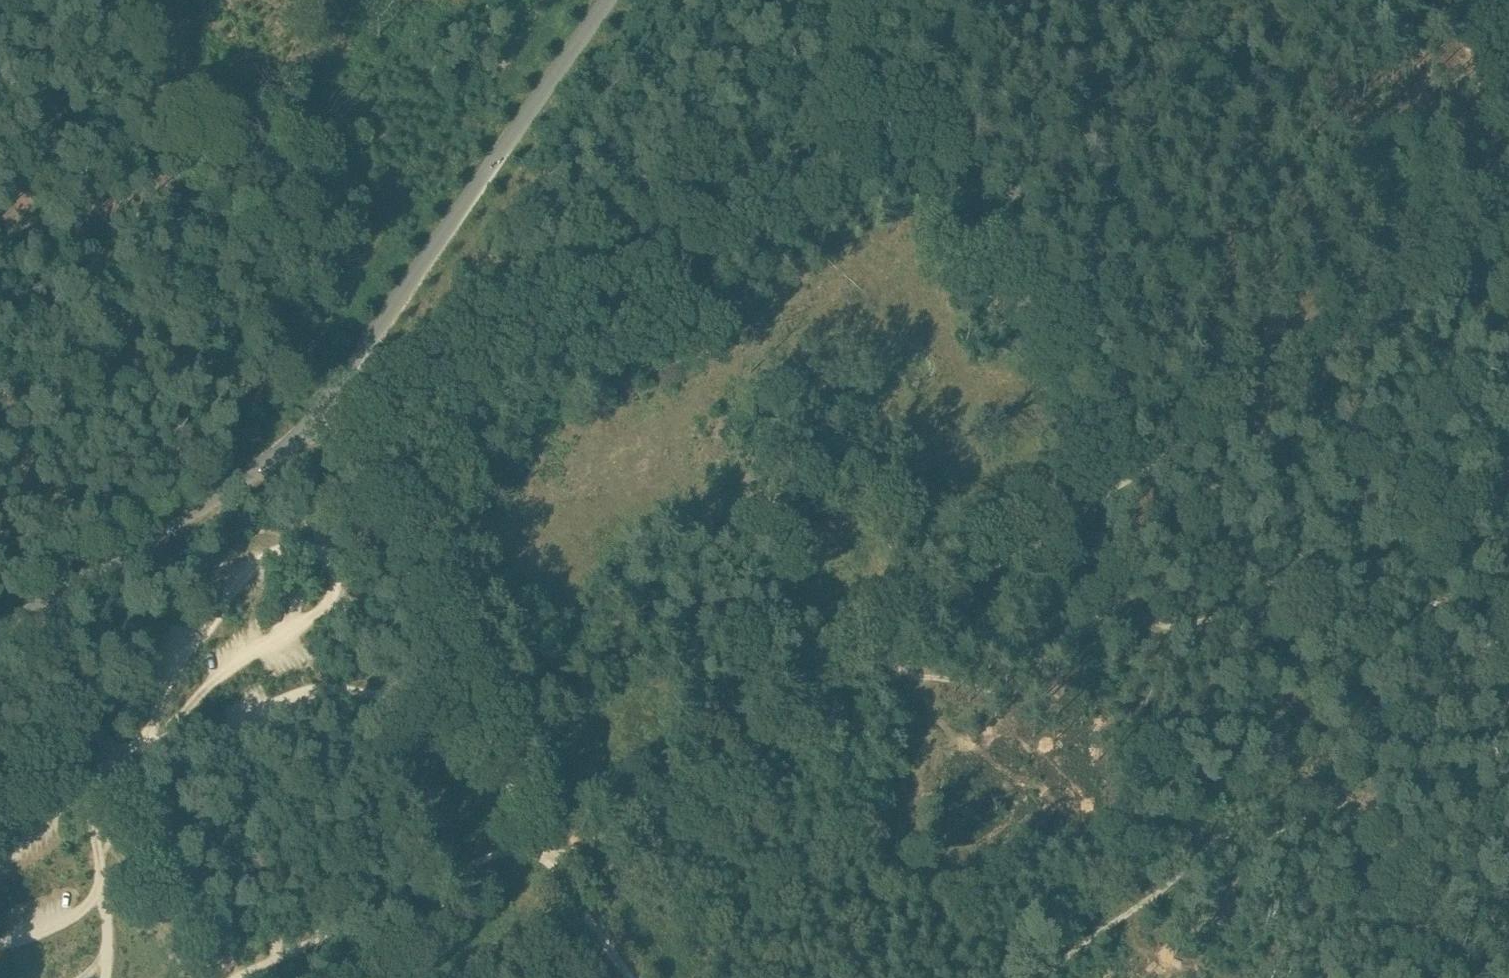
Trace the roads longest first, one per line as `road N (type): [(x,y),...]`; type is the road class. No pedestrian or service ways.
road 1 (unclassified): [(0,633),(298,442),(609,0)]

